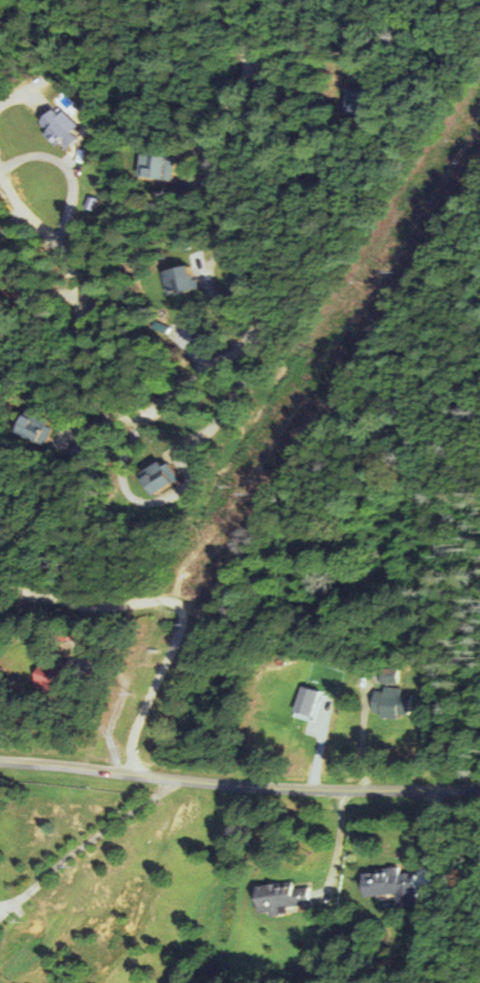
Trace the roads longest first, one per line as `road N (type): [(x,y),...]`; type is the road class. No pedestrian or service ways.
road 1 (residential): [(241,0),(252,73),(214,159),(237,259),(265,323),(248,346),(146,415),(114,416),(93,404),(64,347),(59,257),(0,167)]
road 2 (residential): [(479,789),(344,790),(0,763)]
road 3 (residential): [(133,774),(132,747),(181,612),(167,603),(0,579)]

